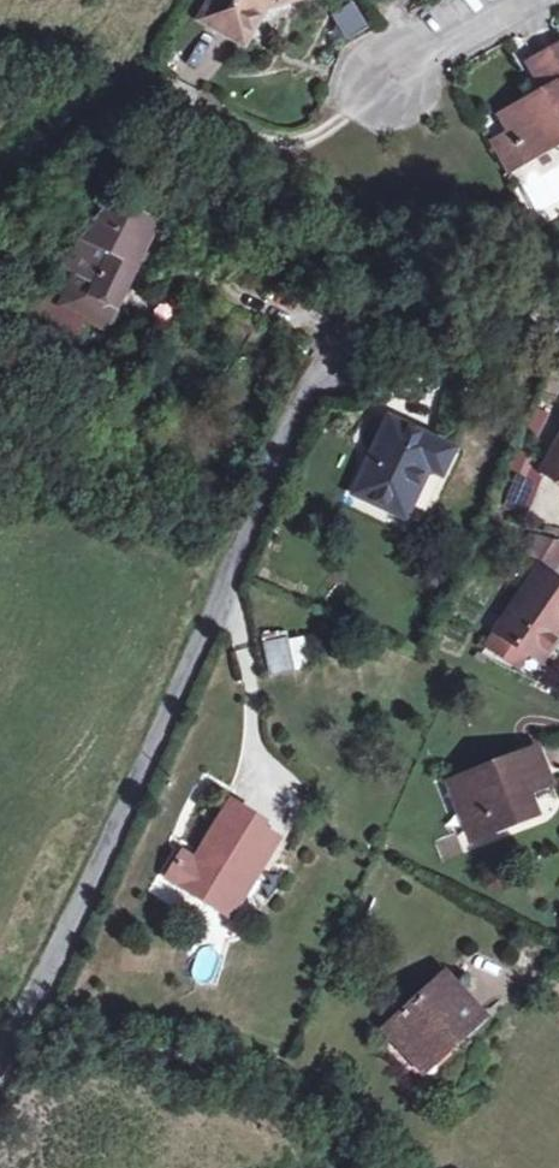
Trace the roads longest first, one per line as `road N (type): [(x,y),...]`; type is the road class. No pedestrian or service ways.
road 1 (unclassified): [(558,297),(452,305),(381,322),(317,379),(277,439),(0,1034)]
road 2 (residential): [(395,72),(526,0)]

